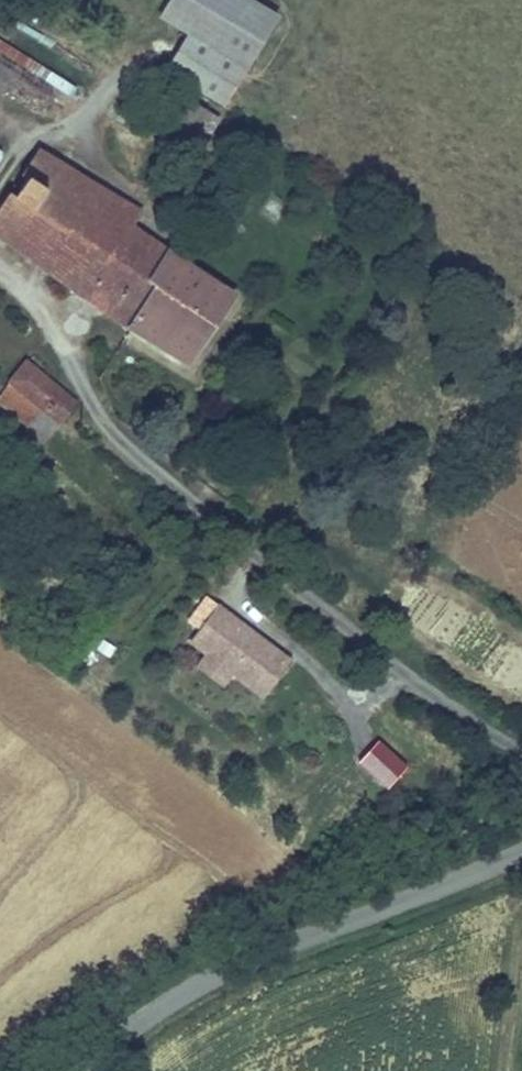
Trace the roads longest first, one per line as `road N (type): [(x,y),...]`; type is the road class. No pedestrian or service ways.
road 1 (track): [(0,264),(75,324),(82,384),(136,449),(410,669),(521,724)]
road 2 (tertiary): [(521,851),(190,987),(80,1070)]

